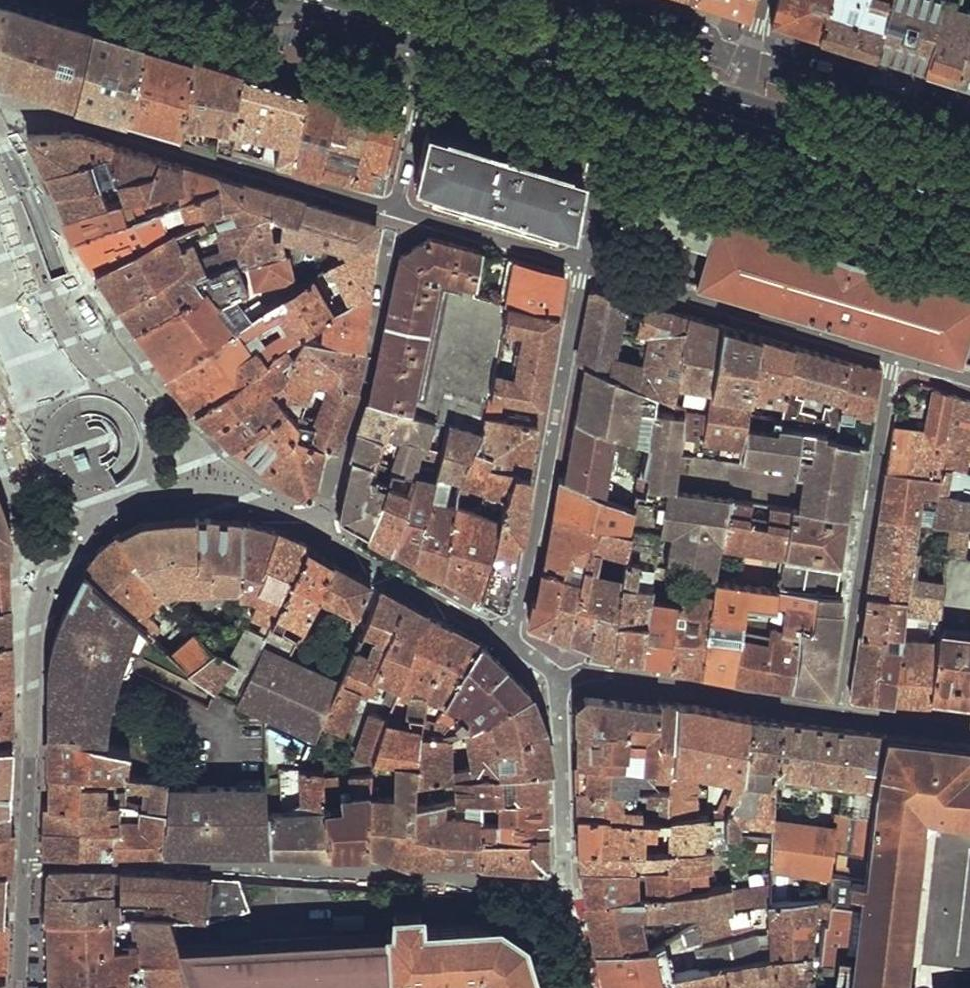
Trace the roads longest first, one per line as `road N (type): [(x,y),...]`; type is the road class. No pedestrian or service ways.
road 1 (residential): [(138,498),(78,536),(43,588),(30,687),(19,987)]
road 2 (residential): [(396,211),(0,95)]
road 3 (residential): [(506,639),(255,498),(138,498)]
road 4 (residential): [(506,639),(537,519),(582,264)]
road 5 (residential): [(0,175),(75,345),(143,410),(150,451),(138,498)]
road 6 (residential): [(893,357),(837,717)]
road 7 (primary): [(737,101),(406,0)]
road 8 (residential): [(893,357),(582,264)]
road 9 (residential): [(549,686),(561,739),(565,886),(589,987)]
road 10 (residential): [(837,717),(633,680),(589,677),(549,686)]
road 11 (primary): [(730,130),(969,199)]
road 12 (primary): [(969,169),(737,101)]
road 13 (residential): [(582,264),(396,211)]
road 14 (primary): [(429,37),(611,92)]
road 15 (residential): [(429,37),(396,211)]
road 16 (residential): [(582,264),(611,92)]
road 17 (primary): [(299,0),(429,37)]
road 18 (residential): [(969,732),(837,717)]
road 19 (primary): [(611,92),(730,130)]

